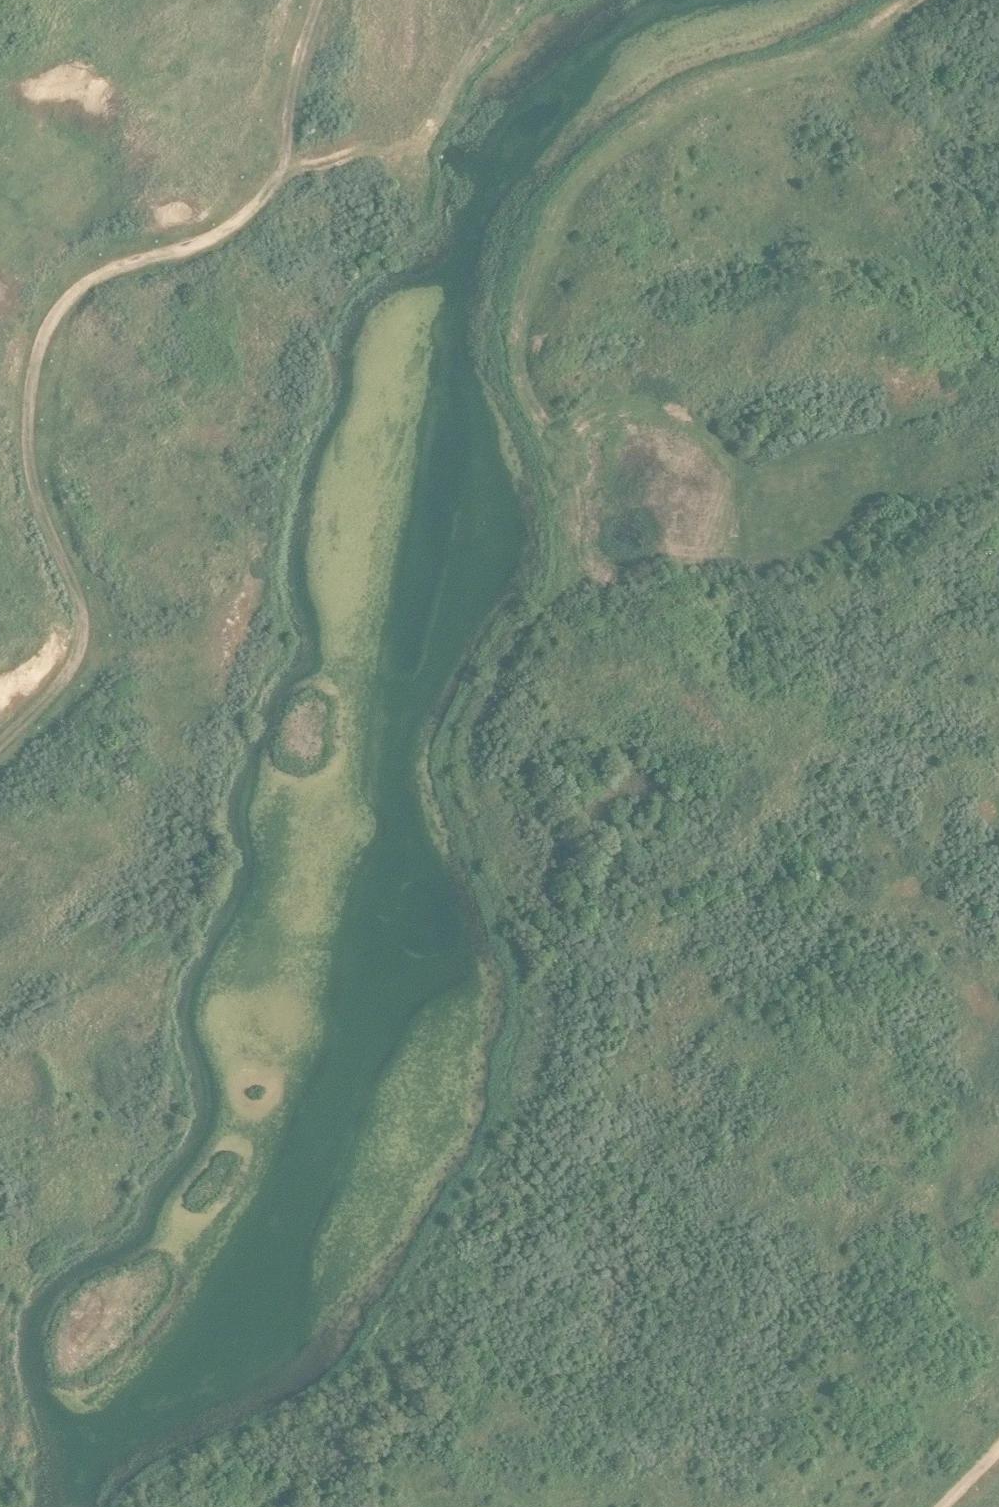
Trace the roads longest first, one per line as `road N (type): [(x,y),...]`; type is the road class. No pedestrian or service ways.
road 1 (track): [(0,748),(58,698),(79,667),(89,625),(31,476),(27,395),(38,343),(63,295),(85,275),(210,236),(249,208),(285,151),(314,0)]

